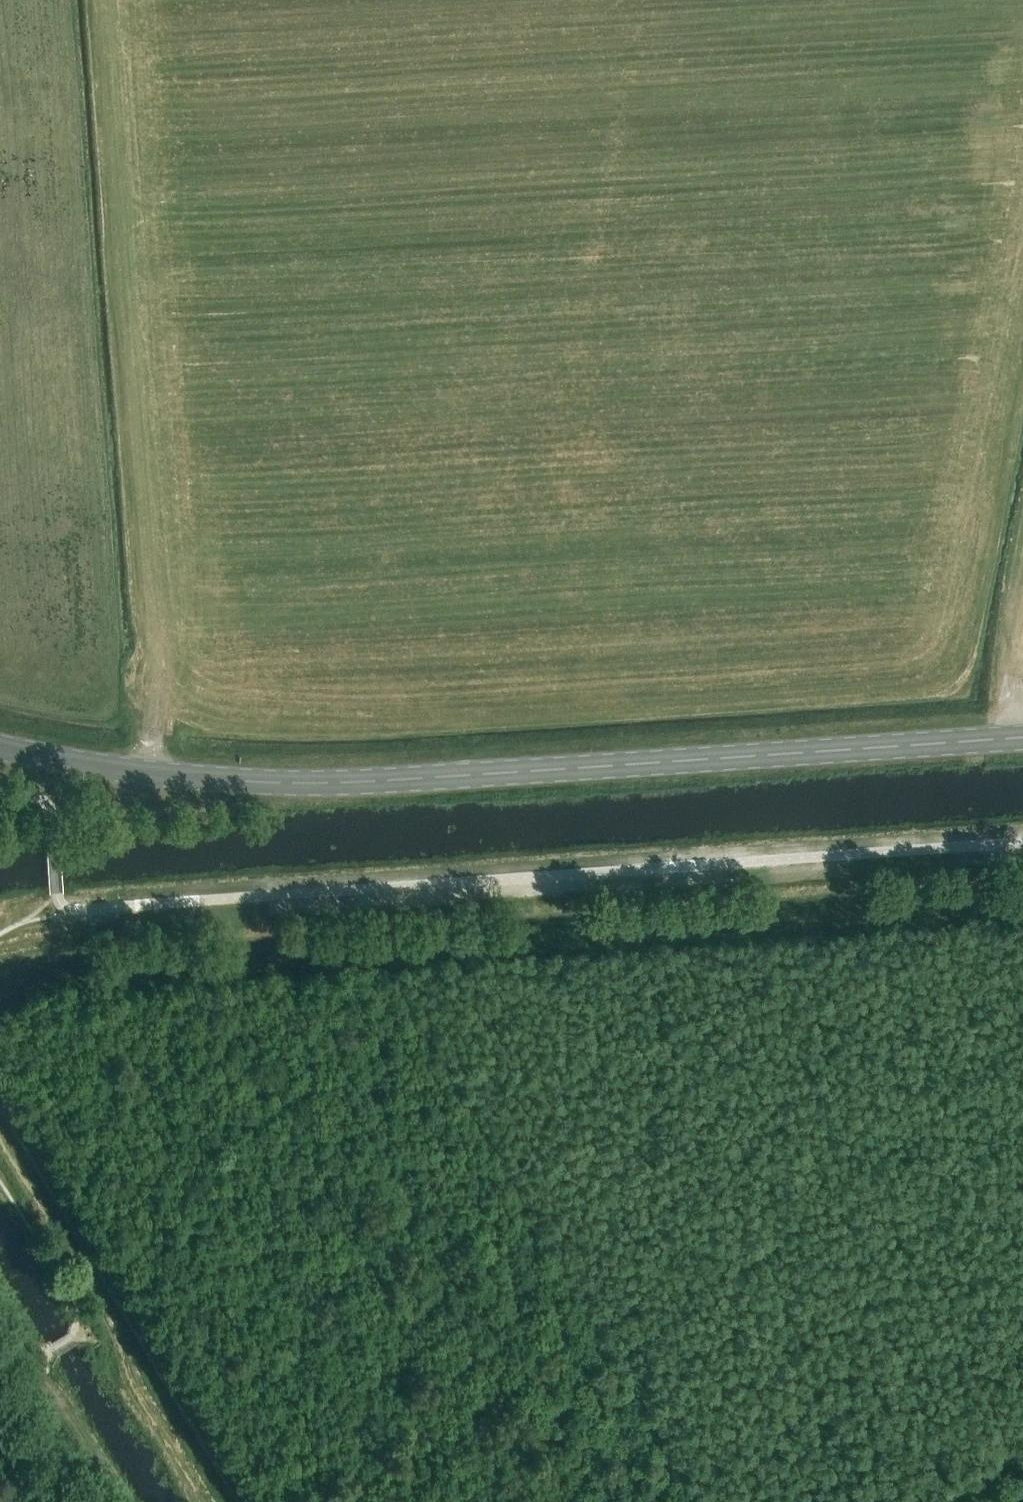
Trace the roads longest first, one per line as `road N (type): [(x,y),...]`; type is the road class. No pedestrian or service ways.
road 1 (primary): [(0,747),(78,765),(315,784),(1022,737)]
road 2 (track): [(204,1501),(0,1138)]

